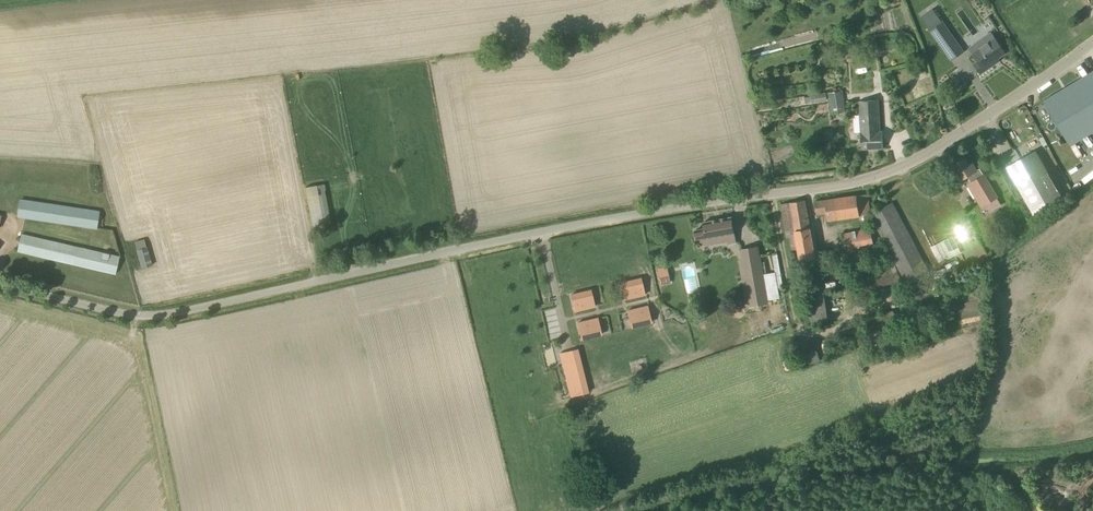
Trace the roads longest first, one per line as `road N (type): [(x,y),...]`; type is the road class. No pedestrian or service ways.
road 1 (unclassified): [(0,283),(185,319),(903,155),(1092,38)]

